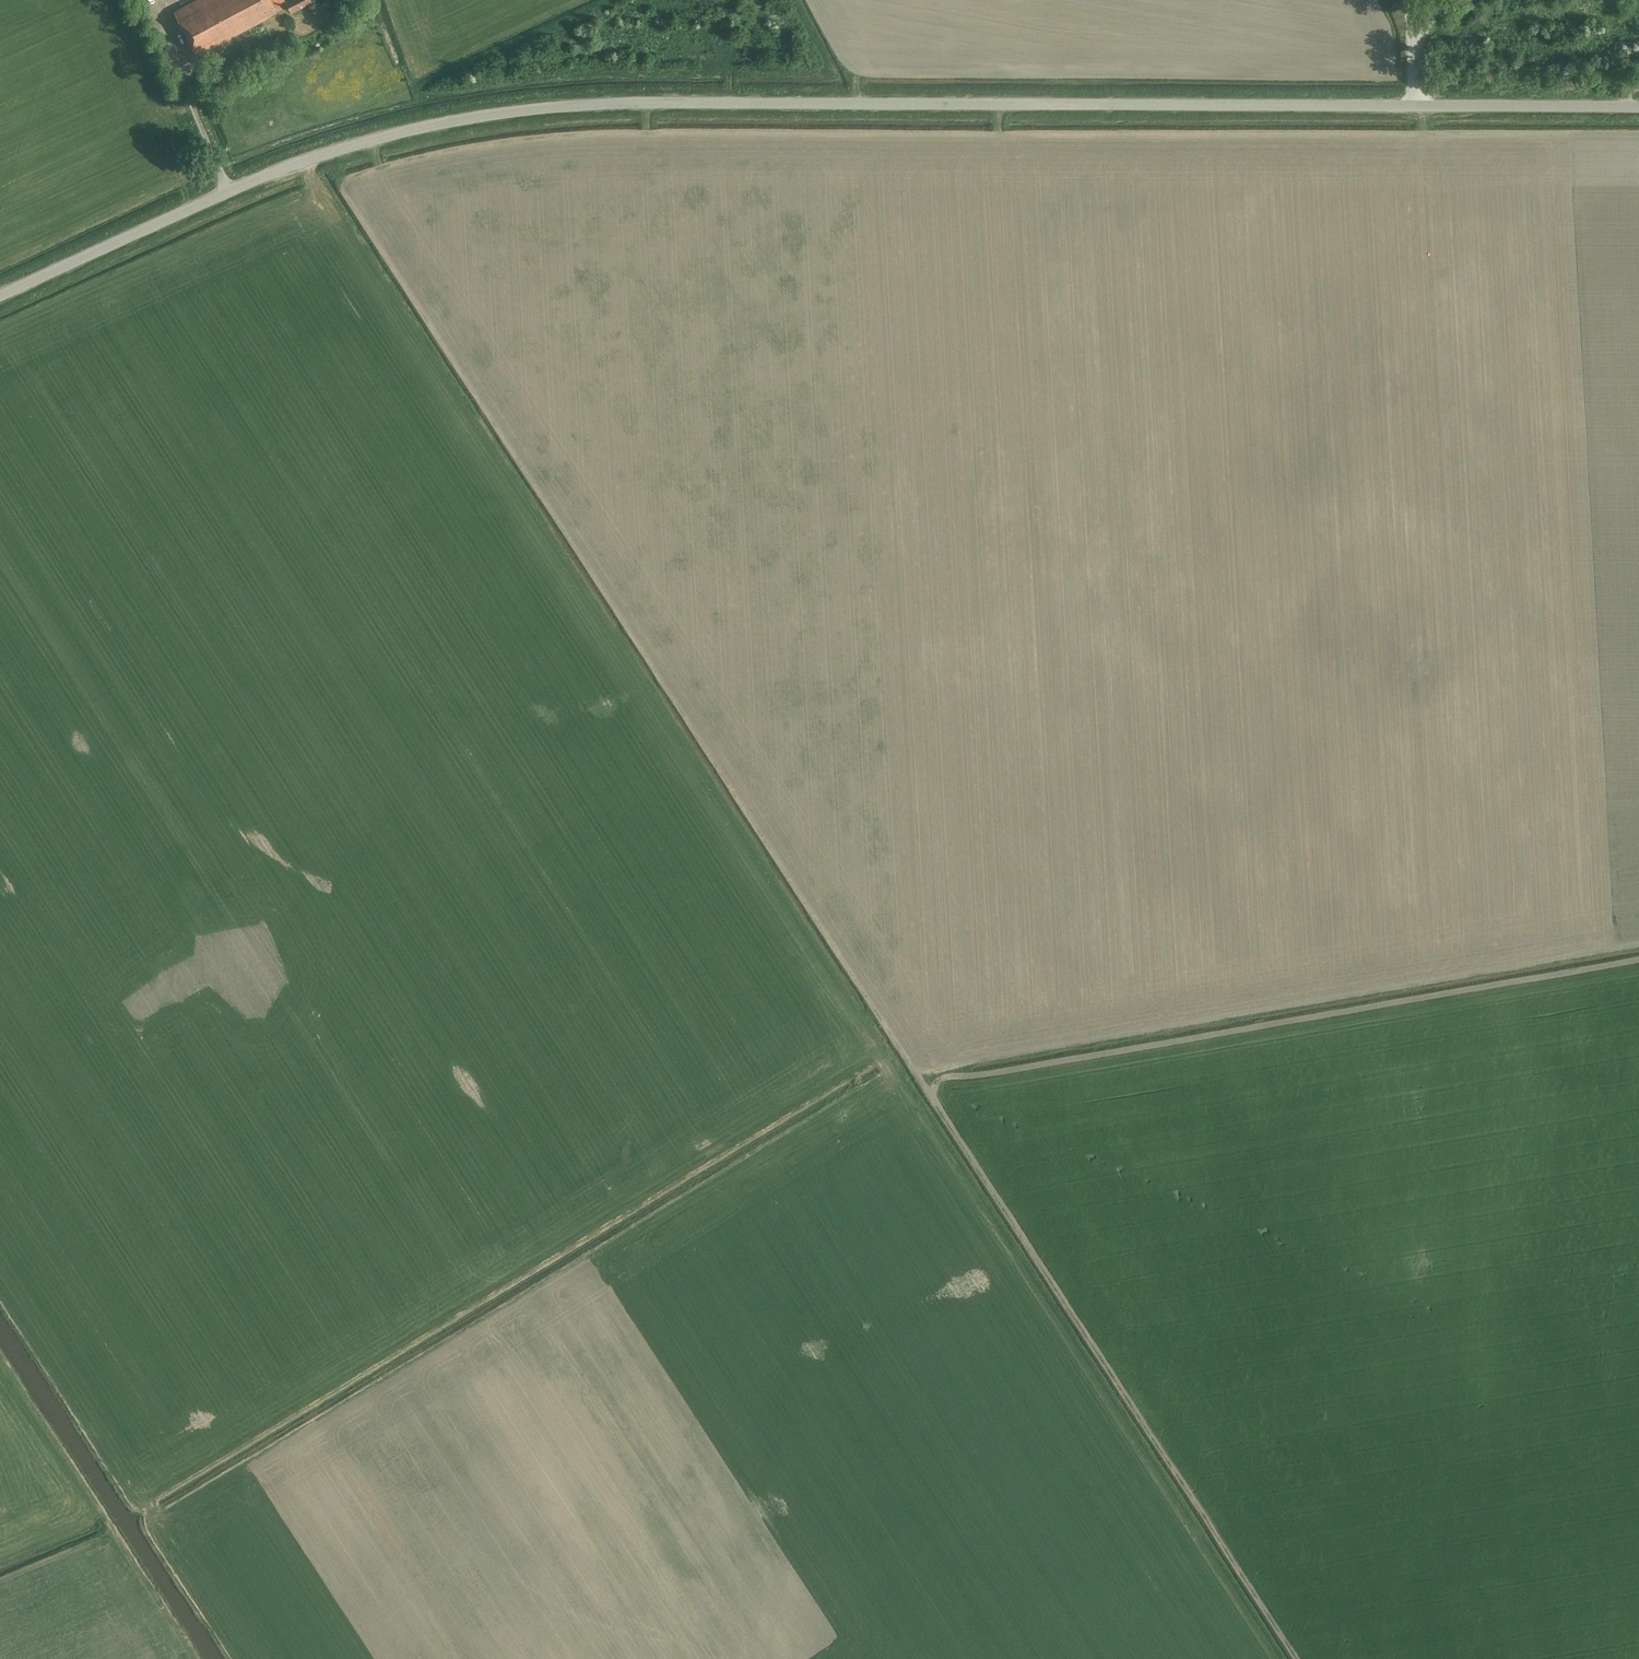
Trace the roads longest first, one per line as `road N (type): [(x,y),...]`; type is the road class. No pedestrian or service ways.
road 1 (tertiary): [(0,298),(305,157),(426,123),(526,106),(679,95),(1638,103)]

